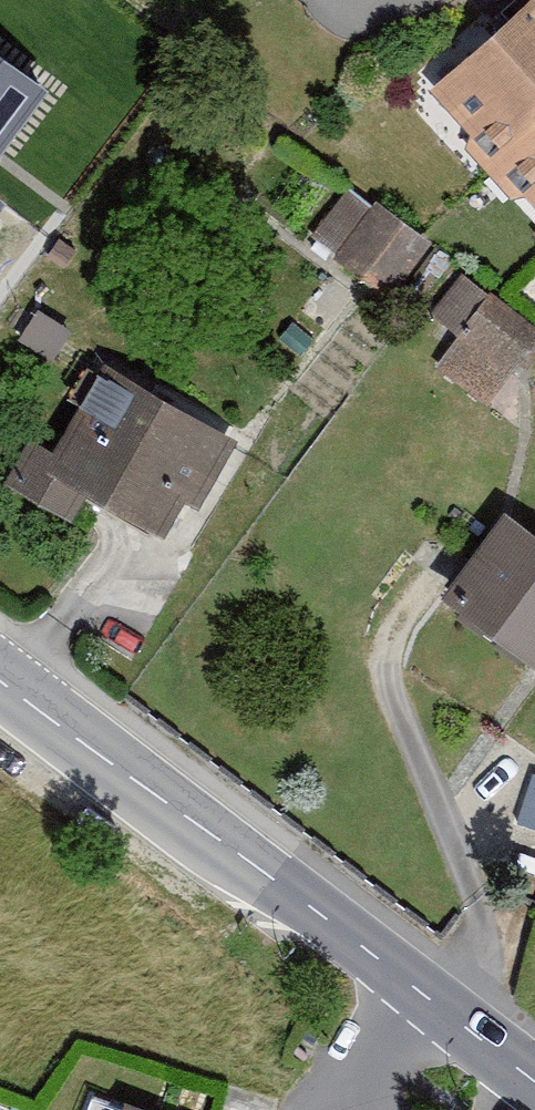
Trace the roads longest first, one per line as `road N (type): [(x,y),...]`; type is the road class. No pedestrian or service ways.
road 1 (tertiary): [(391,967),(0,678)]
road 2 (tertiary): [(534,1080),(391,967)]
road 3 (residential): [(391,967),(318,1109)]

